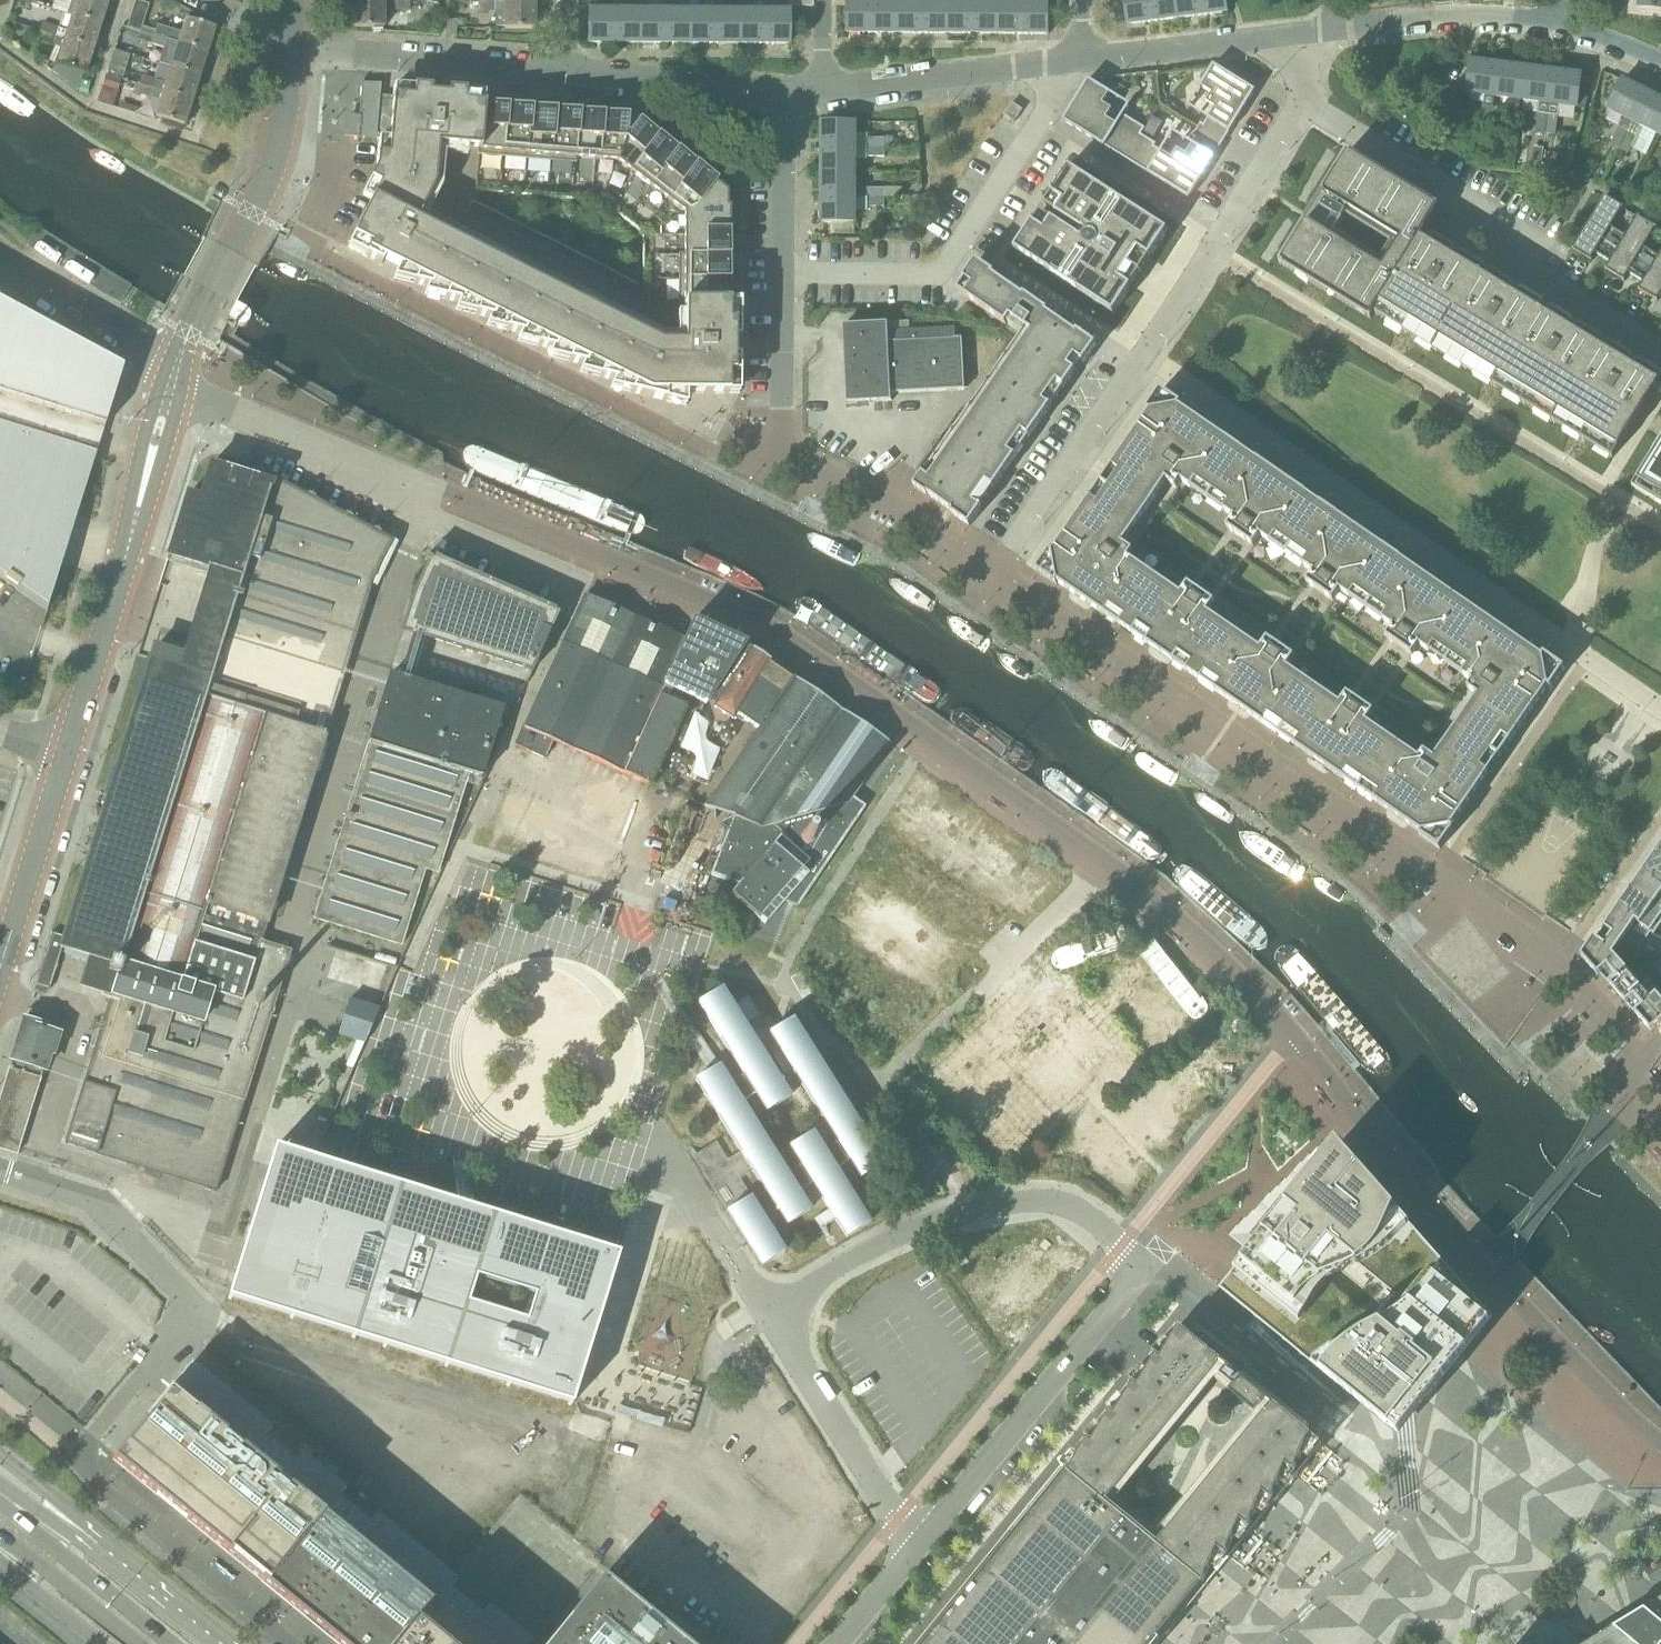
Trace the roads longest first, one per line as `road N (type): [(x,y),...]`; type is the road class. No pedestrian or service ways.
road 1 (unclassified): [(1306,1047),(1150,892),(776,628),(439,486),(411,493),(172,382)]
road 2 (unclassified): [(291,1643),(76,1462),(132,1387),(203,1318),(73,1191),(0,1166)]
road 3 (residential): [(1660,712),(1142,350)]
road 4 (unclassified): [(839,1643),(1141,1271)]
road 5 (residential): [(1305,91),(1484,202),(1519,257),(1660,341)]
road 6 (residential): [(780,275),(938,274),(1084,61)]
road 7 (tertiary): [(66,754),(172,382)]
road 8 (residential): [(1305,91),(1142,350)]
road 9 (residential): [(1142,350),(1001,577)]
road 10 (residential): [(564,72),(298,48)]
road 11 (residential): [(1084,61),(824,90)]
road 12 (secondary): [(172,1643),(0,1495)]
road 13 (tertiary): [(0,968),(66,754)]
road 14 (residential): [(1304,34),(1084,61)]
road 15 (residential): [(782,91),(564,72)]
road 16 (unclassified): [(172,382),(0,252)]
road 17 (residential): [(1552,21),(1341,30)]
road 18 (tertiary): [(172,382),(259,206)]
road 19 (residential): [(797,465),(782,407),(780,275)]
road 20 (residential): [(780,275),(782,91)]
road 21 (secondary): [(0,1544),(136,1643)]
road 22 (tertiary): [(259,206),(280,156),(298,48)]
road 23 (tertiary): [(221,1643),(98,1544)]
road 24 (secondary): [(0,1555),(101,1643)]
road 25 (tertiary): [(98,1544),(0,1453)]

